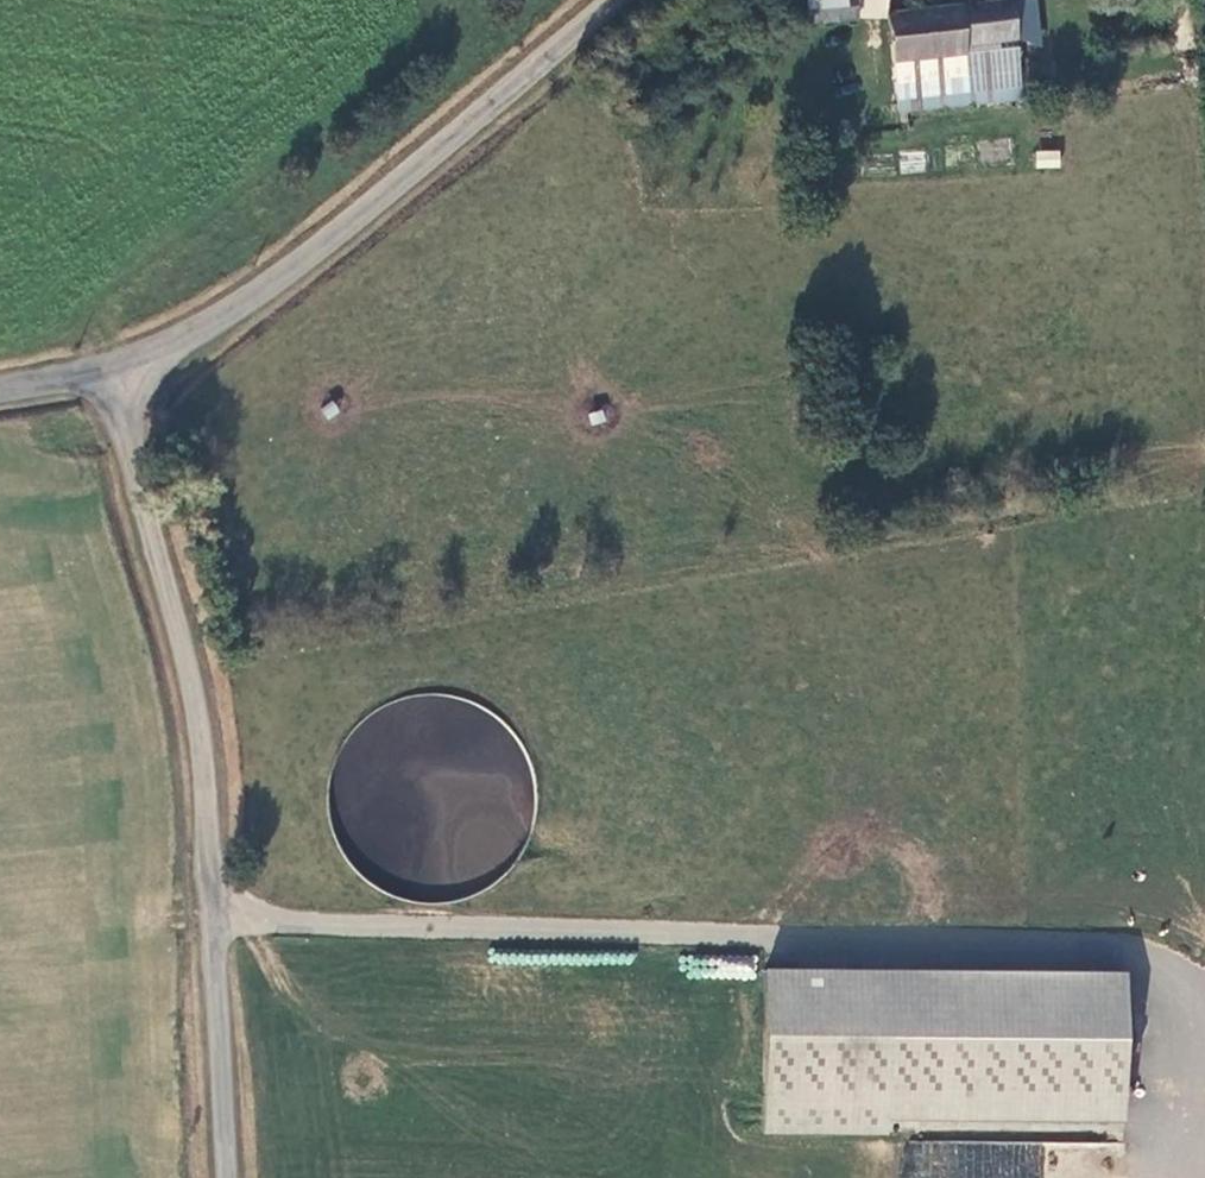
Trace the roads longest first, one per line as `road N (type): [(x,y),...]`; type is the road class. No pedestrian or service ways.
road 1 (tertiary): [(623,0),(232,314),(151,361),(0,394)]

